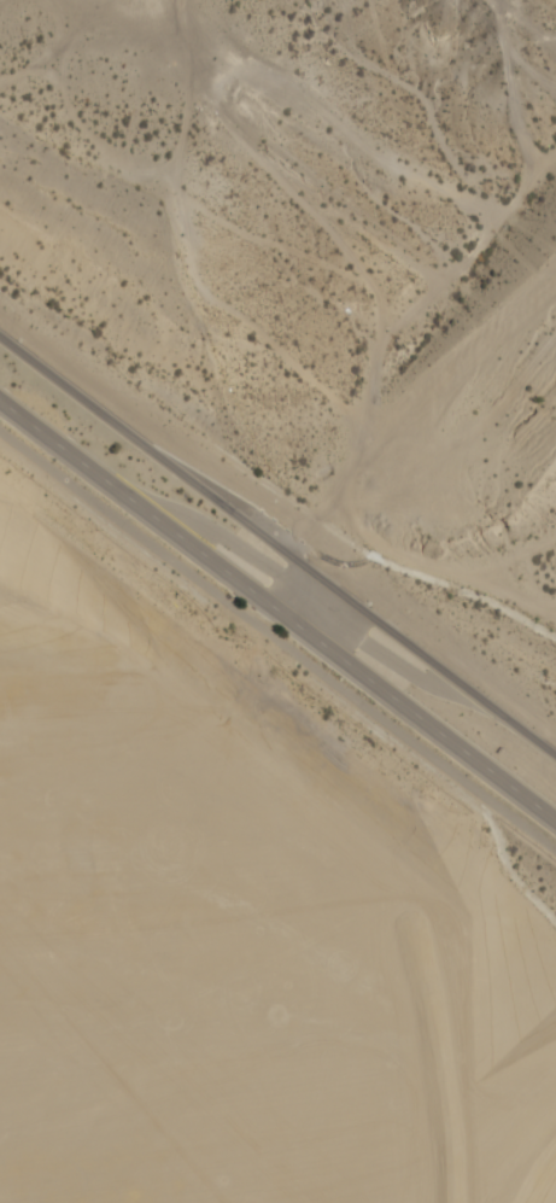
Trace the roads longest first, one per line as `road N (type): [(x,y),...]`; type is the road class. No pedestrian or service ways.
road 1 (secondary): [(555,751),(0,334)]
road 2 (secondary): [(0,400),(555,816)]

